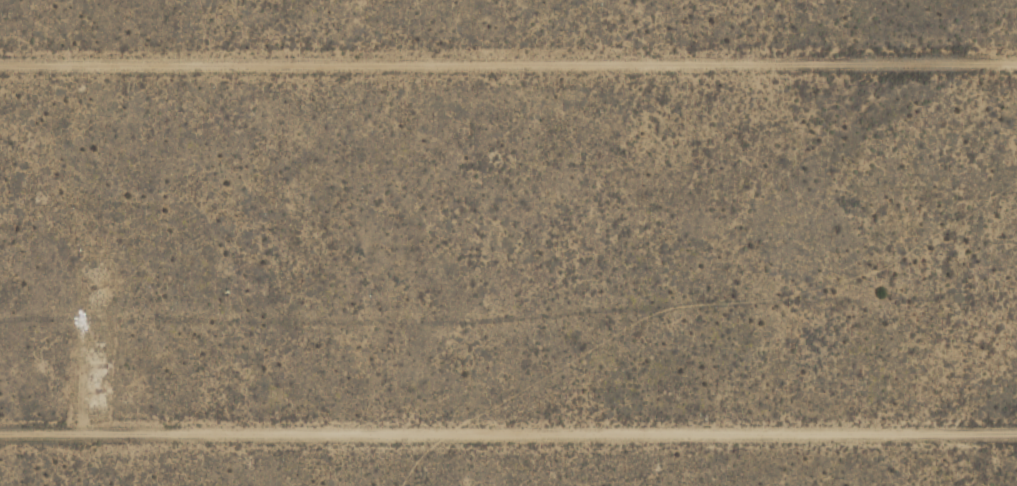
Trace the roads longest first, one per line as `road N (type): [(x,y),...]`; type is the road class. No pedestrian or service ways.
road 1 (residential): [(0,435),(1016,432)]
road 2 (residential): [(0,62),(1016,63)]

